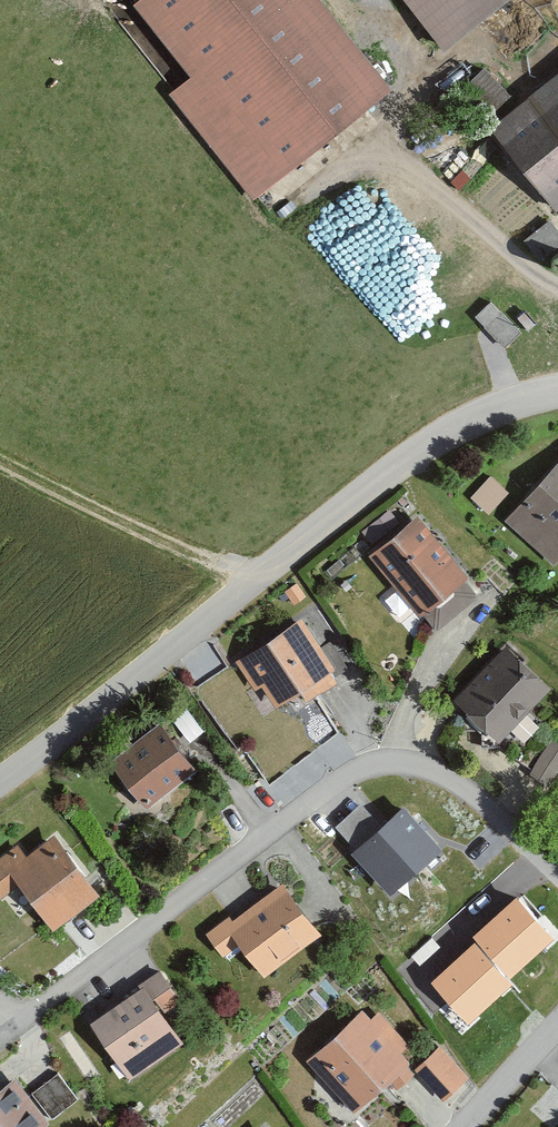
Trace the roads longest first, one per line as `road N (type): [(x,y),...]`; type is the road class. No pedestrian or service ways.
road 1 (tertiary): [(557,393),(472,421),(405,463),(0,787)]
road 2 (residential): [(557,870),(442,775),(402,761),(365,771),(301,806),(14,1024)]
road 3 (residential): [(467,1126),(557,1023)]

